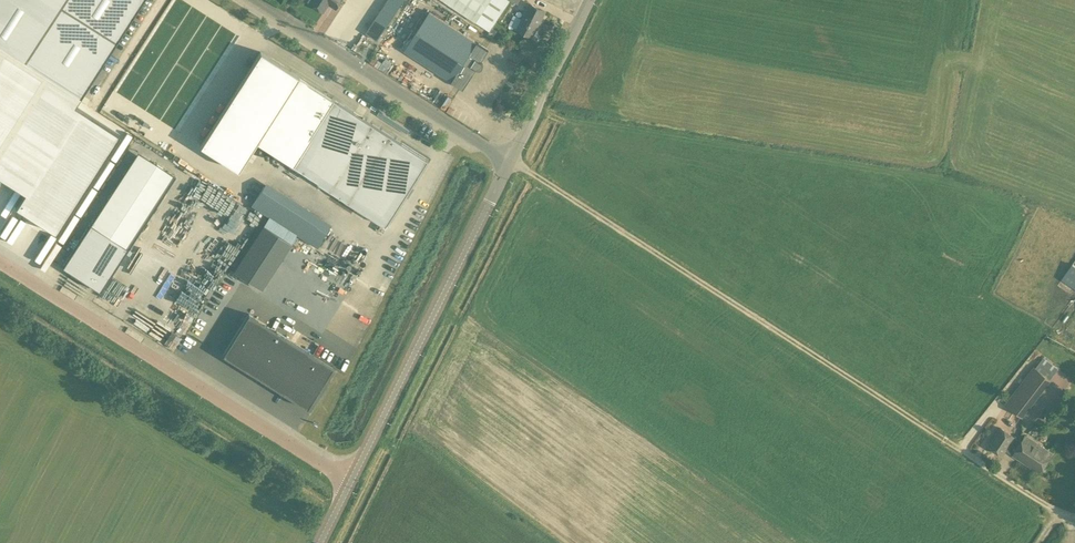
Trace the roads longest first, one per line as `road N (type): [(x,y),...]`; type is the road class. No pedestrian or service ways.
road 1 (track): [(1074,518),(509,160)]
road 2 (unclassified): [(350,482),(0,263)]
road 3 (unclassified): [(350,482),(509,160)]
road 4 (unclassified): [(509,160),(253,0)]
road 5 (unclassified): [(509,160),(589,0)]

